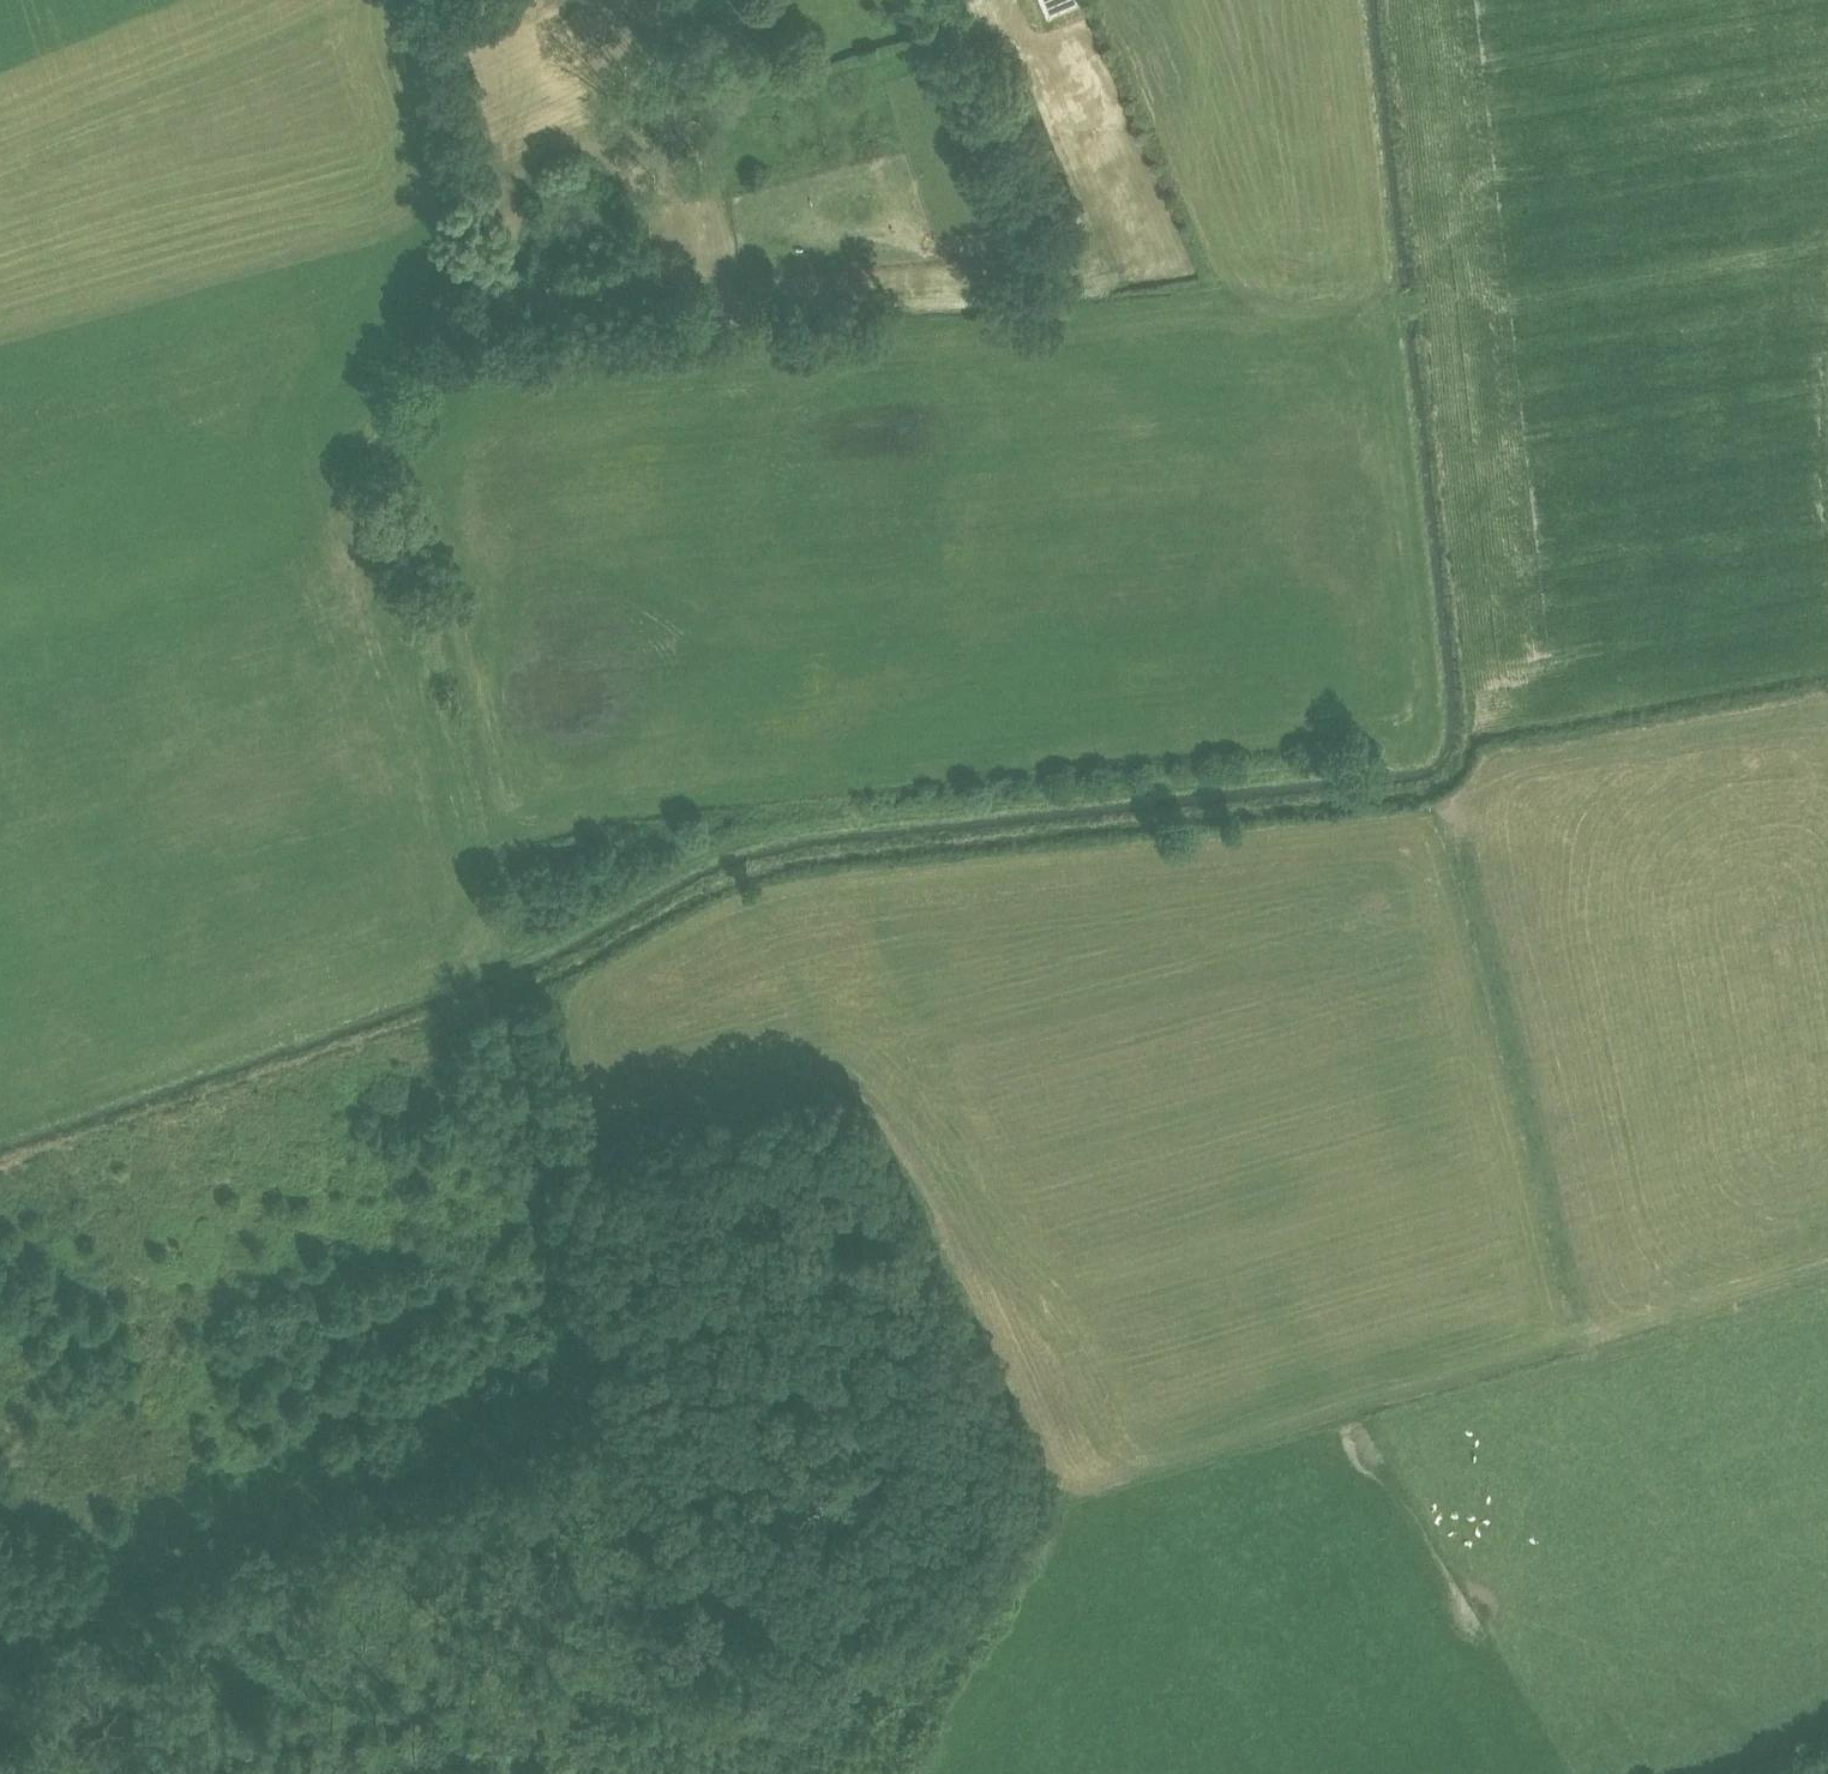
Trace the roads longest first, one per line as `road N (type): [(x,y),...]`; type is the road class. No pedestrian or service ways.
road 1 (track): [(1538,767),(1827,709)]

